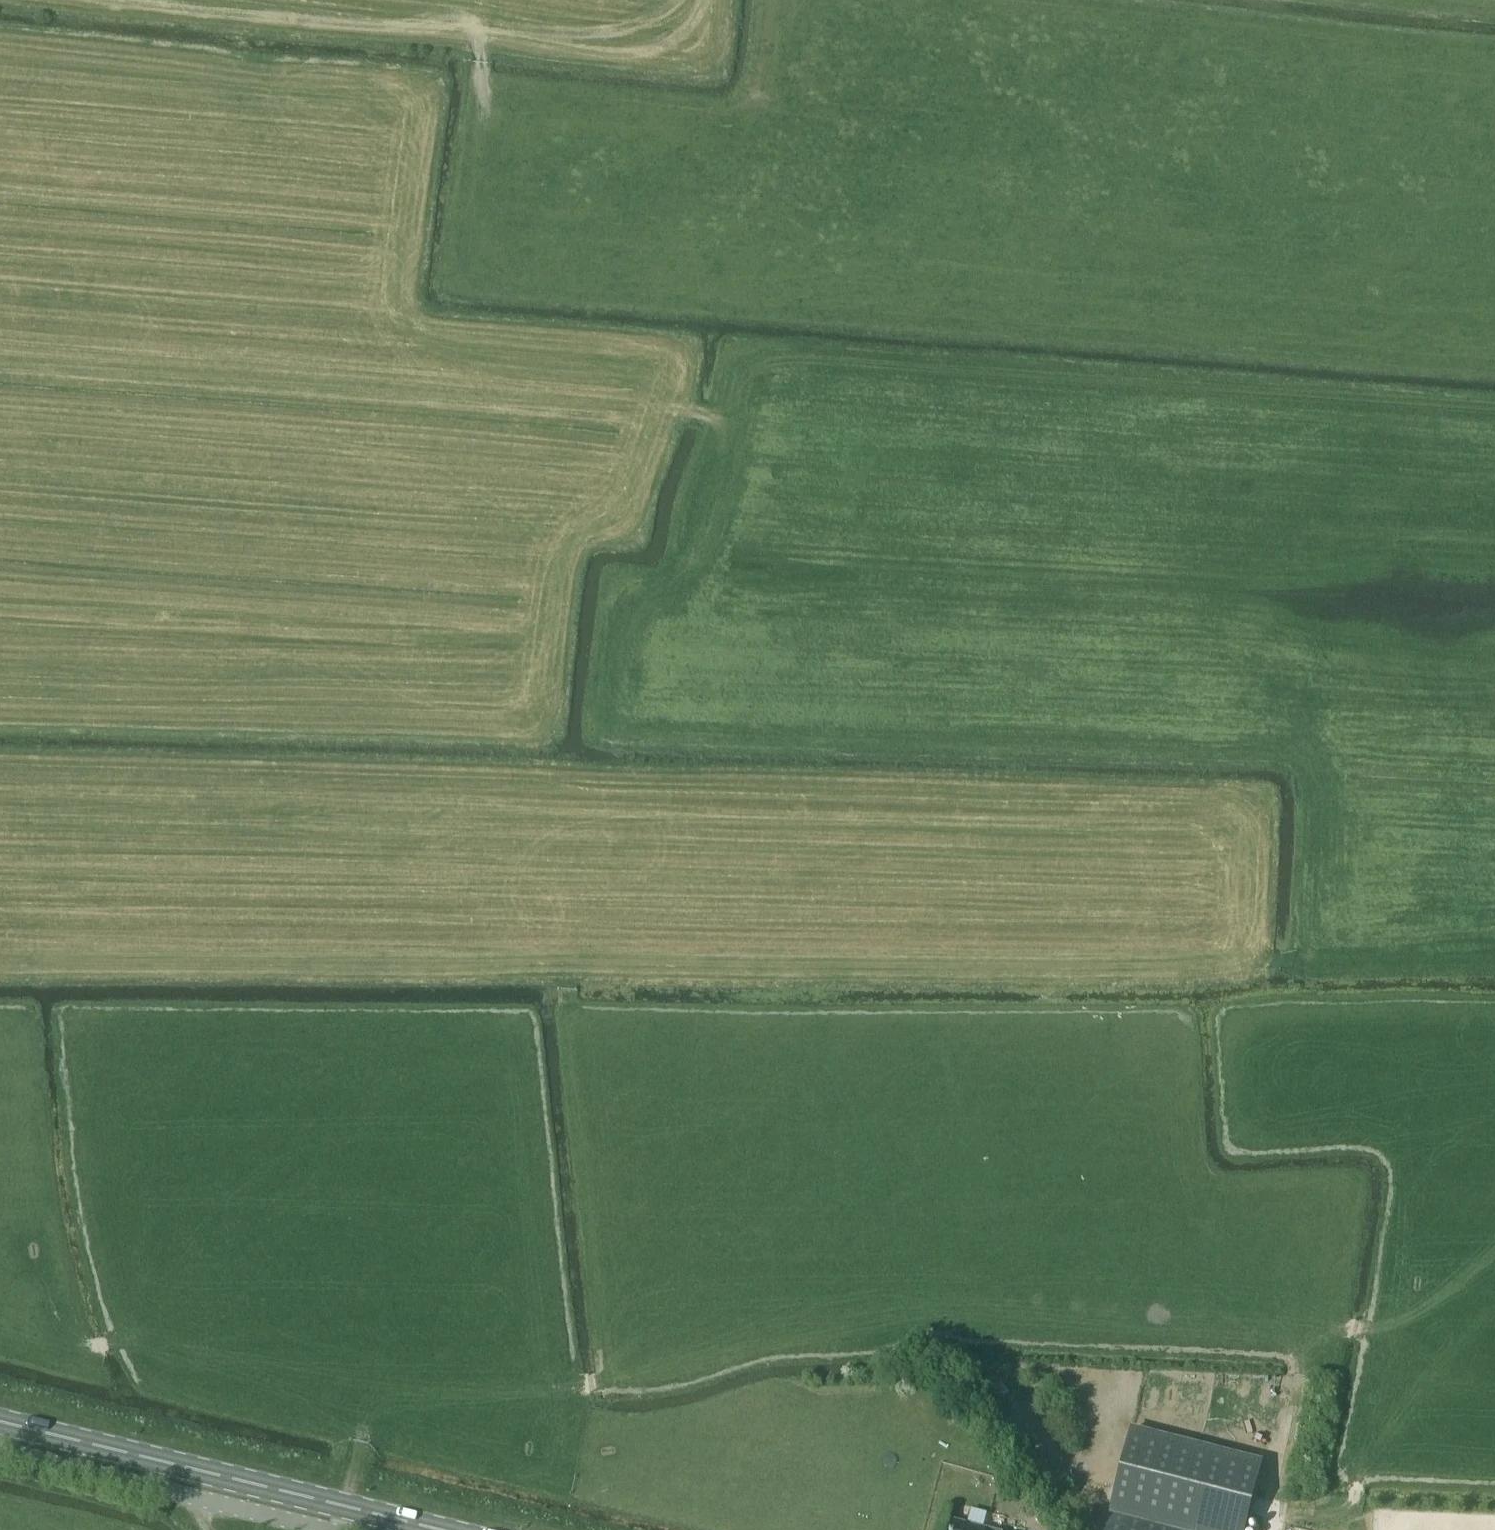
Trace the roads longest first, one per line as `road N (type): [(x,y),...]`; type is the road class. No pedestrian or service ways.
road 1 (primary): [(0,1421),(445,1529)]
road 2 (unclassified): [(0,1449),(331,1529)]

